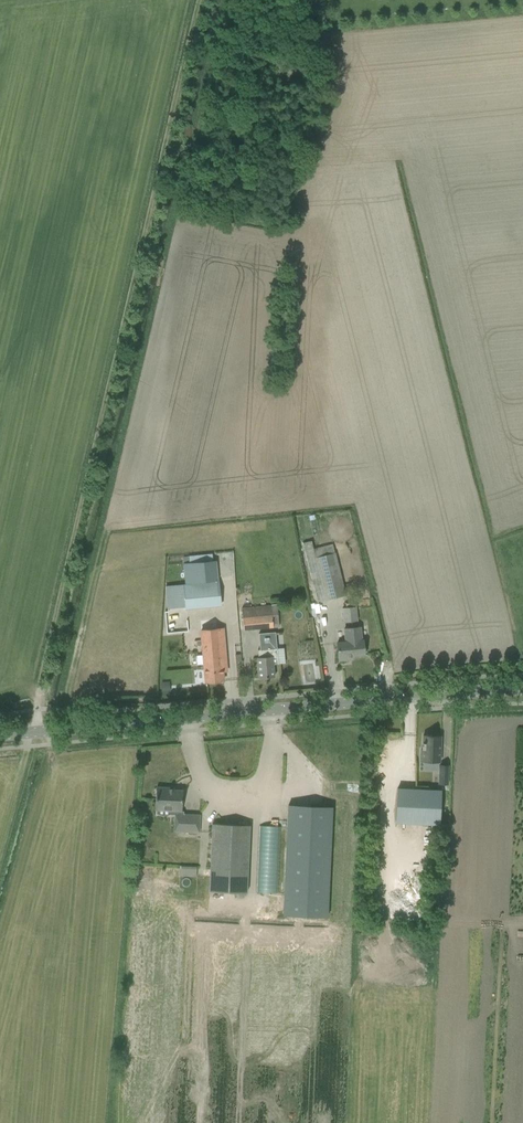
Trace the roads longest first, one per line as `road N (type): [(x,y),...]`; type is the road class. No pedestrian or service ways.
road 1 (track): [(202,0),(31,747)]
road 2 (tertiary): [(0,735),(522,690)]

